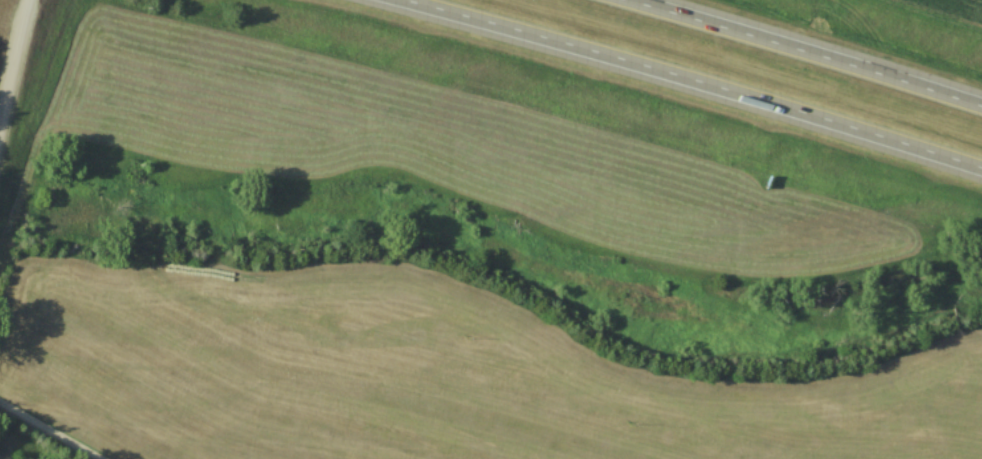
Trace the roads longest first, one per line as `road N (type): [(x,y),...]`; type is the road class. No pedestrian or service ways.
road 1 (motorway): [(398,0),(981,171)]
road 2 (motorway): [(981,110),(616,0)]
road 3 (residential): [(0,145),(34,0)]

